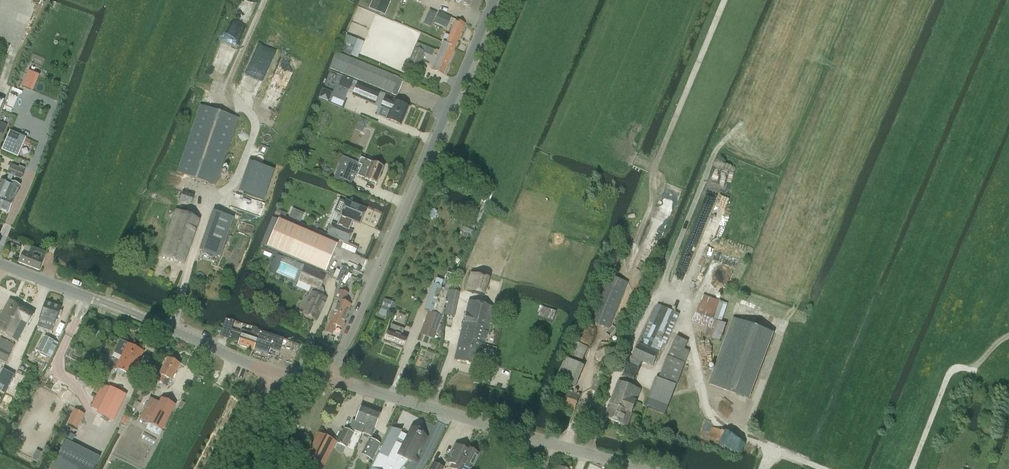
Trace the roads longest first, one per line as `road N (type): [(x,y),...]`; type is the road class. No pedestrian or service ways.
road 1 (track): [(587,455),(602,417),(585,383),(603,332),(615,333),(636,290),(627,273),(656,203),(659,164),(726,0)]
road 2 (tertiary): [(331,379),(493,0)]
road 3 (tertiary): [(331,379),(642,468)]
road 4 (tertiary): [(0,265),(275,376)]
road 5 (track): [(695,337),(709,404),(722,426),(824,468)]
road 6 (track): [(909,468),(948,376),(955,368),(971,370),(1008,336)]

